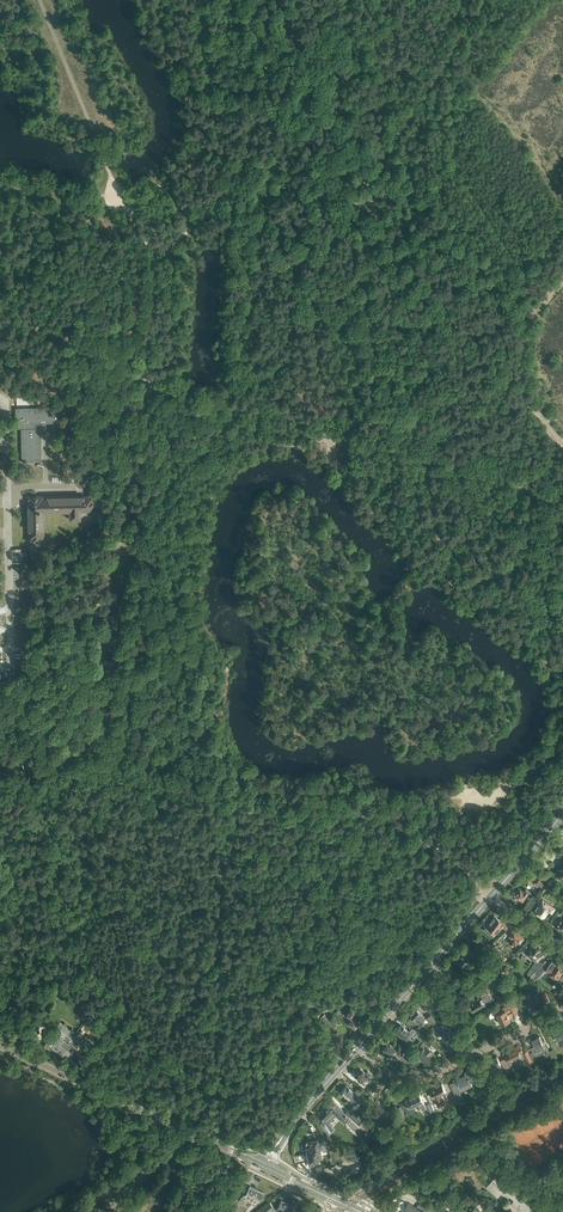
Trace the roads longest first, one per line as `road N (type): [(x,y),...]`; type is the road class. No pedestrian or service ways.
road 1 (track): [(150,635),(175,667),(179,742),(189,764),(236,803),(264,813),(391,819),(453,858),(482,894)]
road 2 (track): [(562,435),(383,244),(336,113)]
road 3 (track): [(108,172),(120,239),(146,283),(151,451),(165,483)]
road 4 (unclassified): [(0,400),(10,611)]
road 5 (secondary): [(187,1131),(0,1045)]
road 6 (track): [(165,483),(170,513),(154,560),(150,635)]
road 7 (tertiary): [(266,1166),(358,1047)]
road 8 (track): [(540,413),(529,318),(562,282)]
road 9 (track): [(273,0),(336,113)]
road 10 (residential): [(358,1047),(397,1075),(429,1073),(470,1056)]

